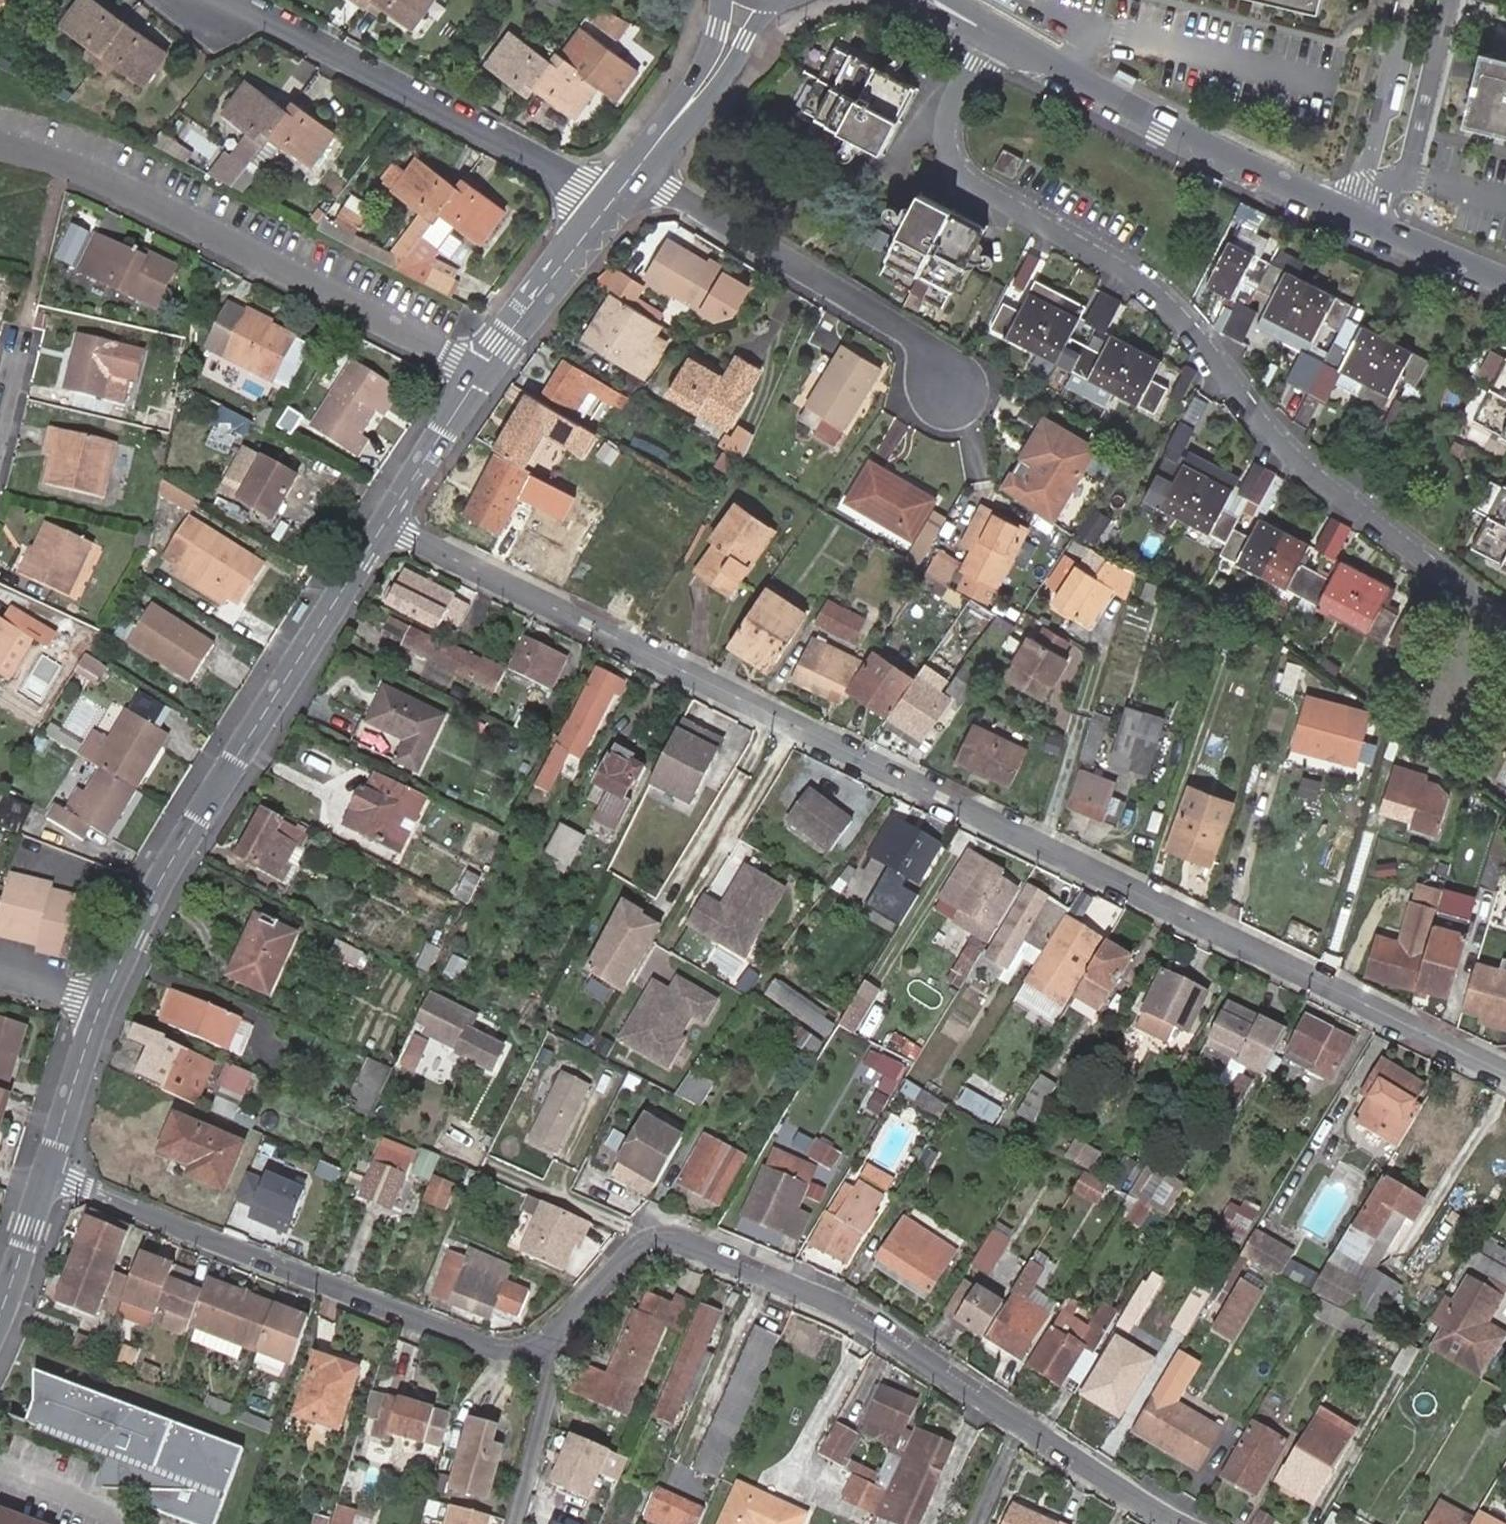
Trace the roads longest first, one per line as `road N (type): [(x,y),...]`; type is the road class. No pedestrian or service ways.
road 1 (residential): [(1505,1074),(385,524)]
road 2 (residential): [(984,29),(960,64),(947,122),(948,156),(962,177),(1151,292),(1286,455),(1505,624)]
road 3 (residential): [(556,1333),(634,1250),(657,1236),(678,1239),(856,1313),(1177,1523)]
road 4 (residential): [(385,524),(174,856),(102,1000)]
road 5 (residential): [(46,1171),(485,1346),(526,1349),(556,1333)]
road 6 (residential): [(0,143),(67,160),(481,374)]
road 7 (residential): [(230,0),(608,206)]
road 8 (residential): [(984,29),(1159,127),(1354,221)]
road 9 (residential): [(967,18),(1008,5),(1338,82)]
road 10 (residential): [(635,173),(923,339),(949,380)]
road 11 (residential): [(608,206),(481,374)]
road 12 (residential): [(750,0),(710,78),(635,173)]
road 13 (residential): [(556,1333),(514,1523)]
road 14 (residential): [(1354,221),(1379,172),(1505,202)]
road 15 (residential): [(102,1000),(46,1171)]
road 16 (residential): [(481,374),(385,524)]
road 17 (residential): [(1354,221),(1505,280)]
road 18 (residential): [(0,1311),(46,1171)]

